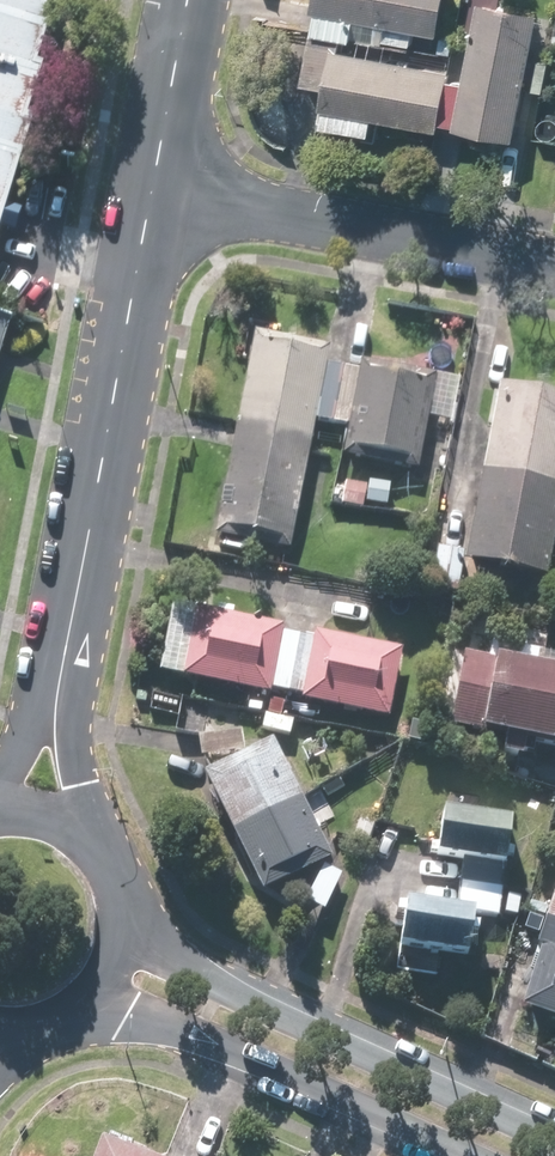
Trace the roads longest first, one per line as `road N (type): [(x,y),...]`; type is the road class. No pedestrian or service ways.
road 1 (tertiary): [(55,714),(150,179)]
road 2 (tertiary): [(121,927),(554,1132)]
road 3 (residential): [(150,179),(554,259)]
road 4 (tertiary): [(453,1155),(91,995)]
road 5 (tertiary): [(150,179),(185,0)]
road 6 (tertiary): [(67,824),(97,851),(116,887),(121,927)]

